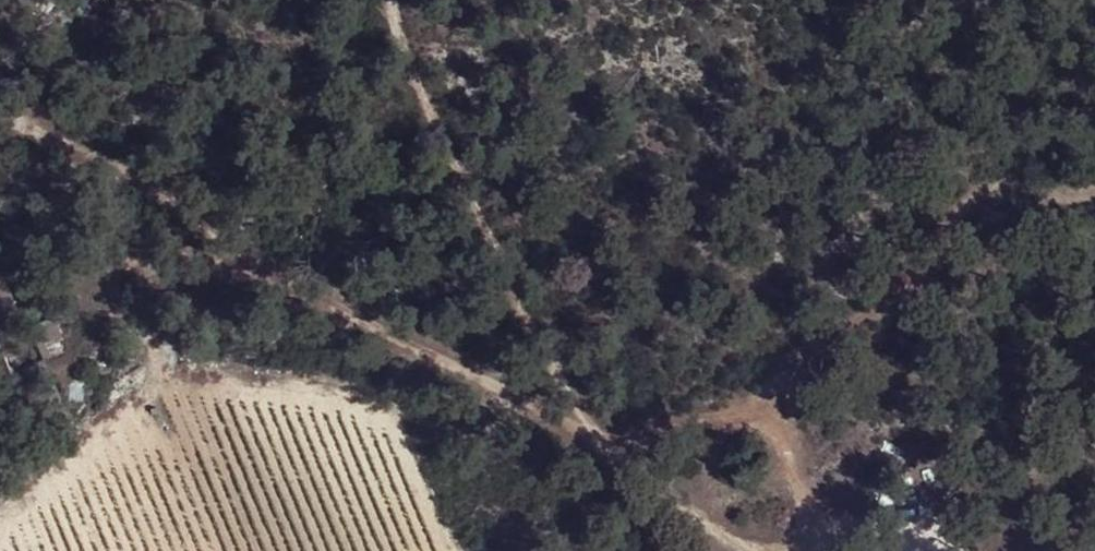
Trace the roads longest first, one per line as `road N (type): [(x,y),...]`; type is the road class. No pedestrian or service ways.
road 1 (track): [(780,550),(739,534),(585,435),(393,0)]
road 2 (track): [(0,110),(125,176),(243,253),(585,435)]
road 3 (track): [(628,462),(668,430),(769,398),(902,280),(969,206),(1006,190),(1094,193)]
road 4 (track): [(302,285),(171,252),(132,259),(117,276),(121,296),(161,347)]

